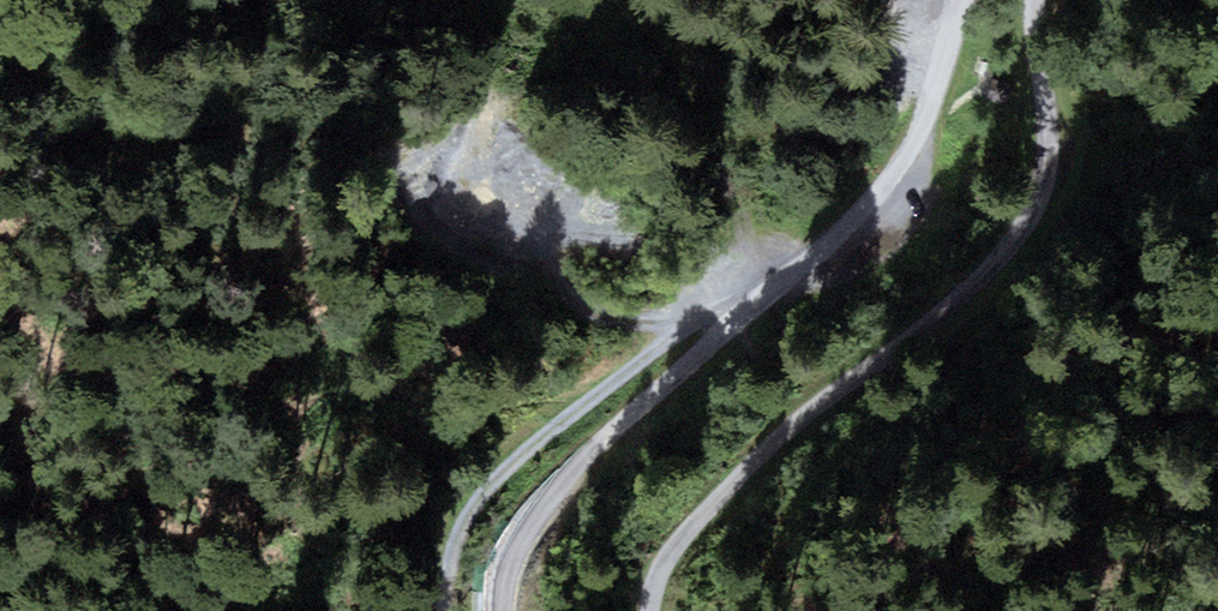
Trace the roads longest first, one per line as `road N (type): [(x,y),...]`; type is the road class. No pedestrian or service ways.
road 1 (unclassified): [(492,610),(499,560),(530,514),(900,164),(954,0)]
road 2 (unclassified): [(645,610),(664,559),(743,468),(968,289),(1027,219),(1051,135),(1035,0)]
road 3 (track): [(443,610),(456,532),(528,446),(638,364),(752,302)]

